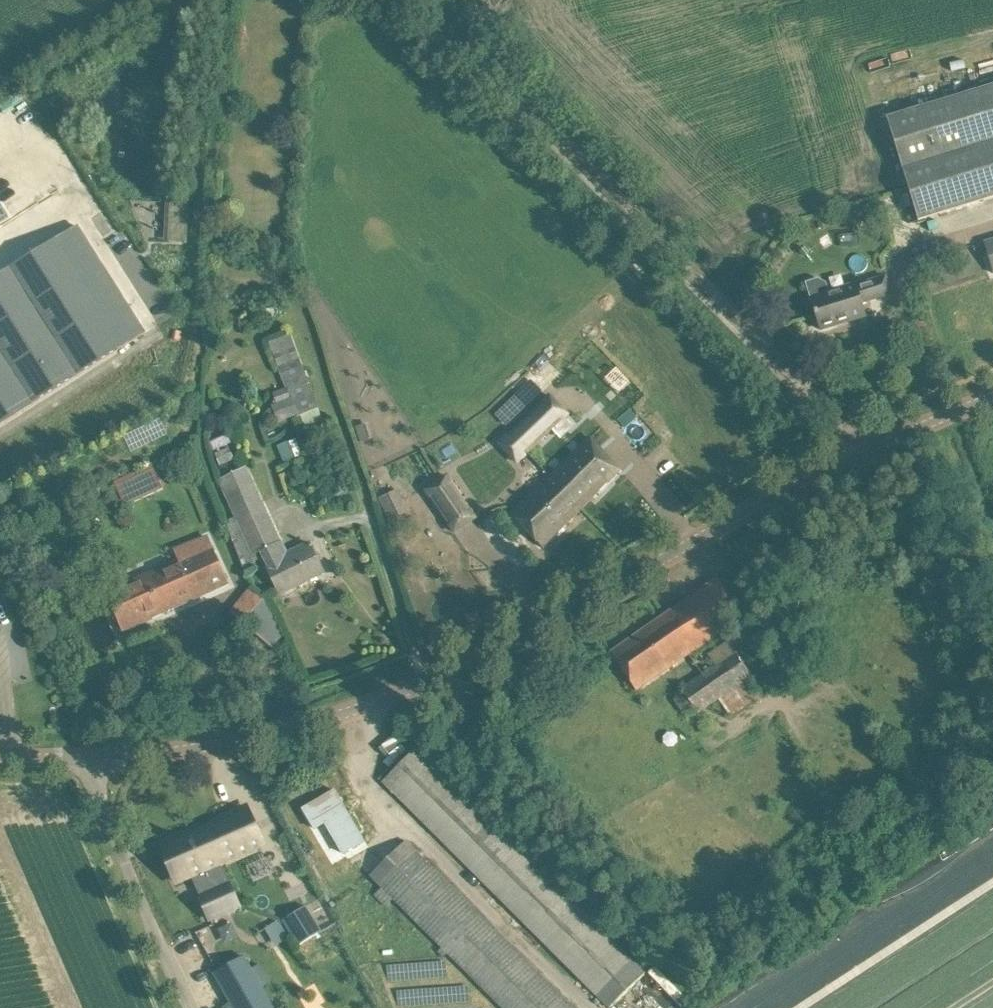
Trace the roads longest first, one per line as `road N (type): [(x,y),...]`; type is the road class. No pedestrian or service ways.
road 1 (tertiary): [(851,459),(428,681),(299,726),(94,757)]
road 2 (unclassified): [(94,757),(100,795),(193,1007)]
road 3 (tertiary): [(851,459),(992,396)]

